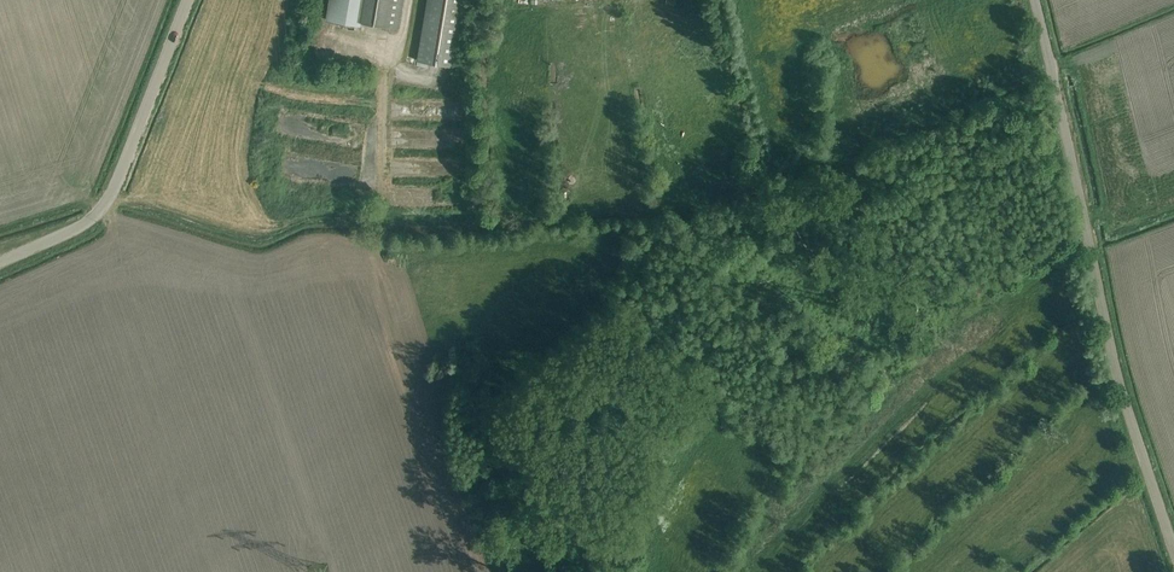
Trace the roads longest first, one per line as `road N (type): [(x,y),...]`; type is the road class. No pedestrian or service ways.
road 1 (unclassified): [(1173,550),(1119,383),(1034,0)]
road 2 (unclassified): [(0,262),(85,223),(109,198),(188,0)]
road 3 (track): [(379,215),(312,215),(269,237),(109,198)]
road 4 (track): [(379,215),(386,59),(411,0)]

